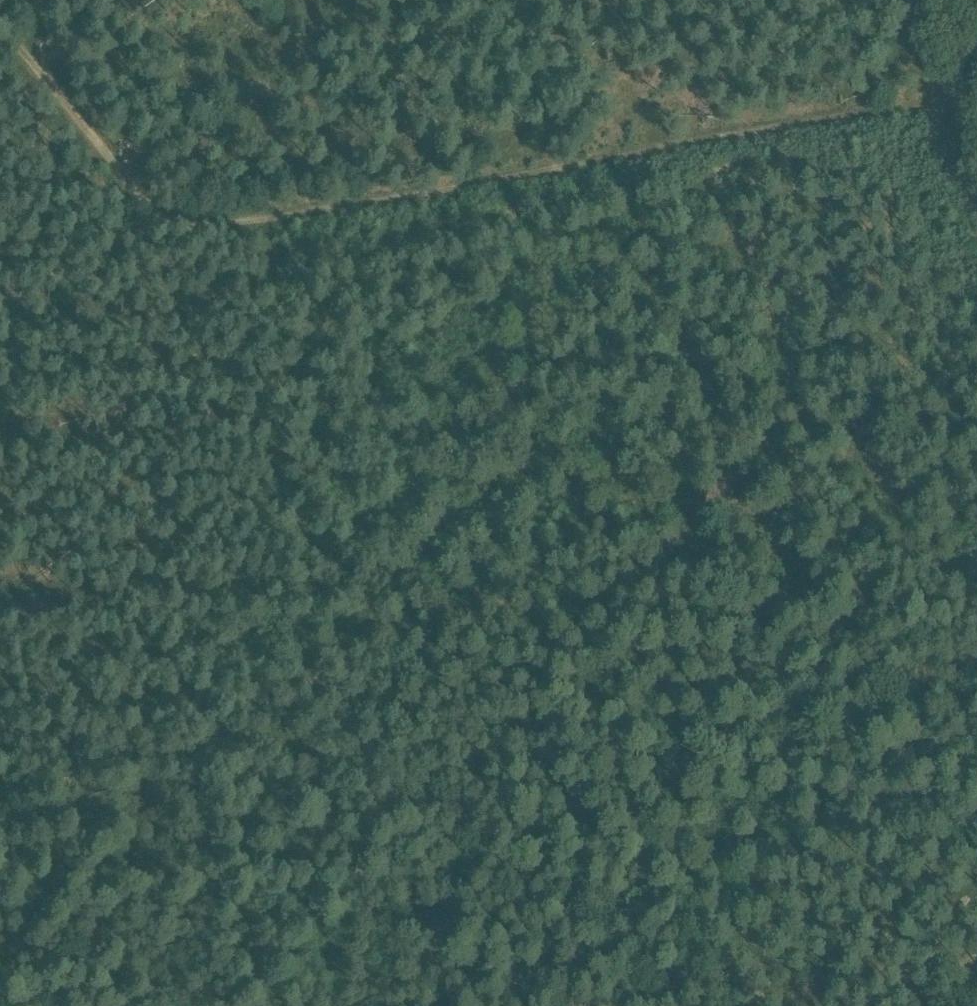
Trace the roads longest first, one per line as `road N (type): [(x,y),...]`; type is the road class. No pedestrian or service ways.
road 1 (track): [(976,89),(0,257)]
road 2 (track): [(0,17),(167,228)]

